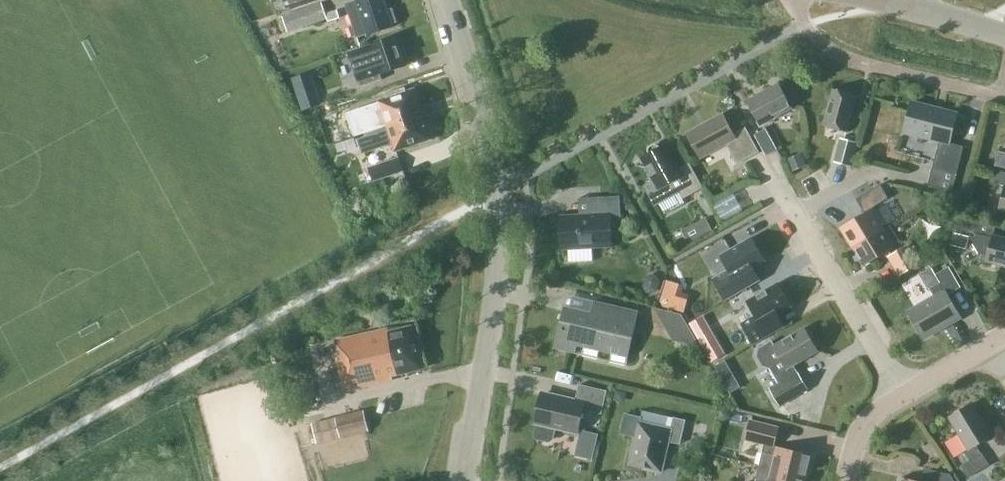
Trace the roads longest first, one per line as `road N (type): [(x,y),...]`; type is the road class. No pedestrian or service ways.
road 1 (tertiary): [(464,480),(501,246),(491,142),(448,0)]
road 2 (residential): [(899,394),(796,212)]
road 3 (residential): [(796,212),(869,172),(907,180)]

